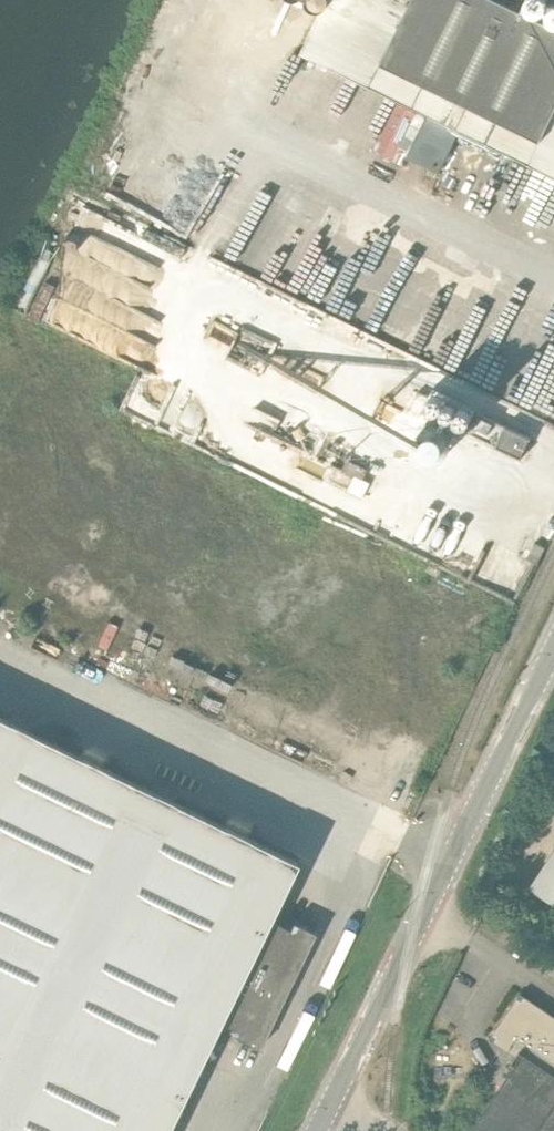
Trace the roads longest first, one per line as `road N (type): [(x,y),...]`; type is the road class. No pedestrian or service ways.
road 1 (unclassified): [(317,1130),(553,646)]

